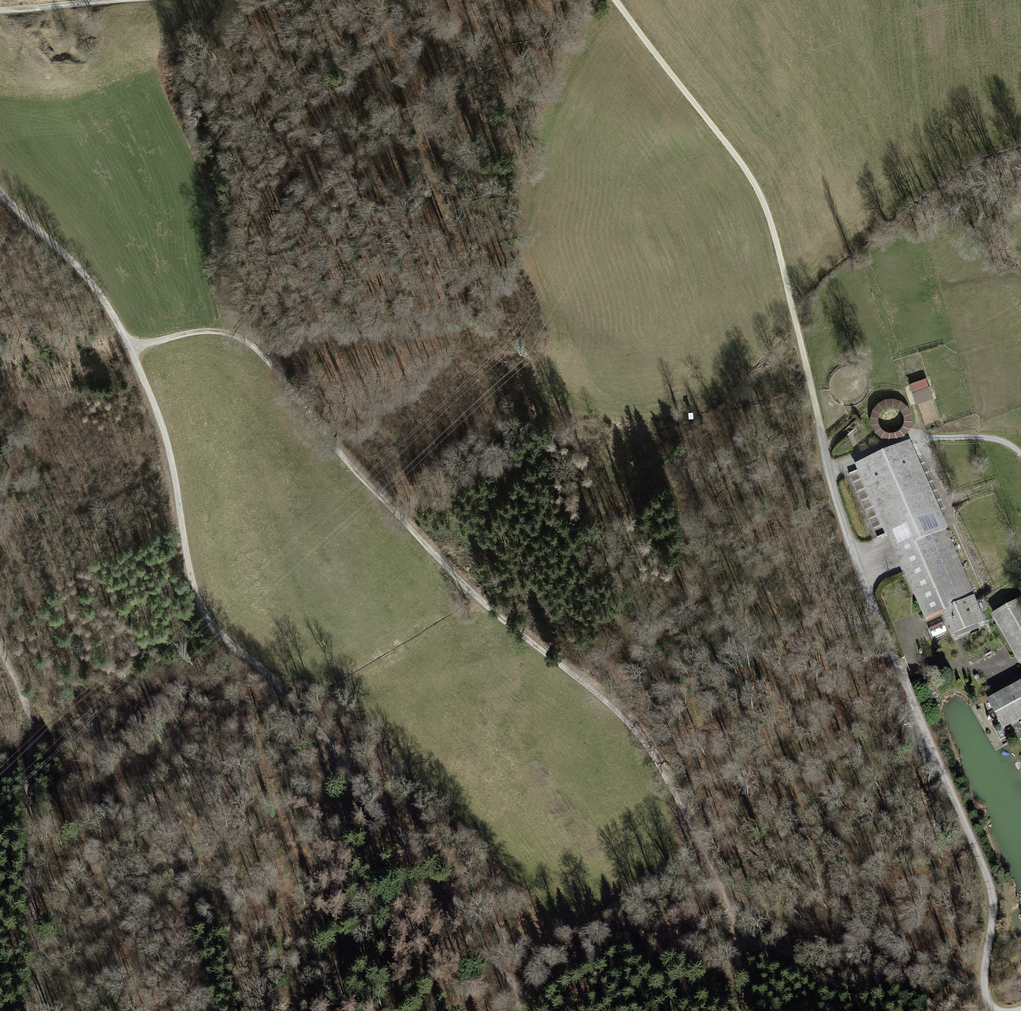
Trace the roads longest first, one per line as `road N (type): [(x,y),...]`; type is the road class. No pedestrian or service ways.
road 1 (track): [(131,350),(205,331),(252,345),(434,555),(630,725),(653,754),(745,939)]
road 2 (track): [(131,350),(174,461),(192,573),(210,620),(298,700),(543,1010)]
road 3 (track): [(611,0),(763,193),(812,415),(874,582)]
road 4 (unclassified): [(874,582),(989,880),(984,988),(995,1010)]
road 5 (track): [(41,1010),(30,724),(0,647)]
road 6 (track): [(350,762),(328,783),(310,837),(318,920),(381,1010)]
road 7 (track): [(0,192),(76,264),(131,350)]
road 8 (track): [(834,475),(909,441),(1000,440),(1020,454)]

